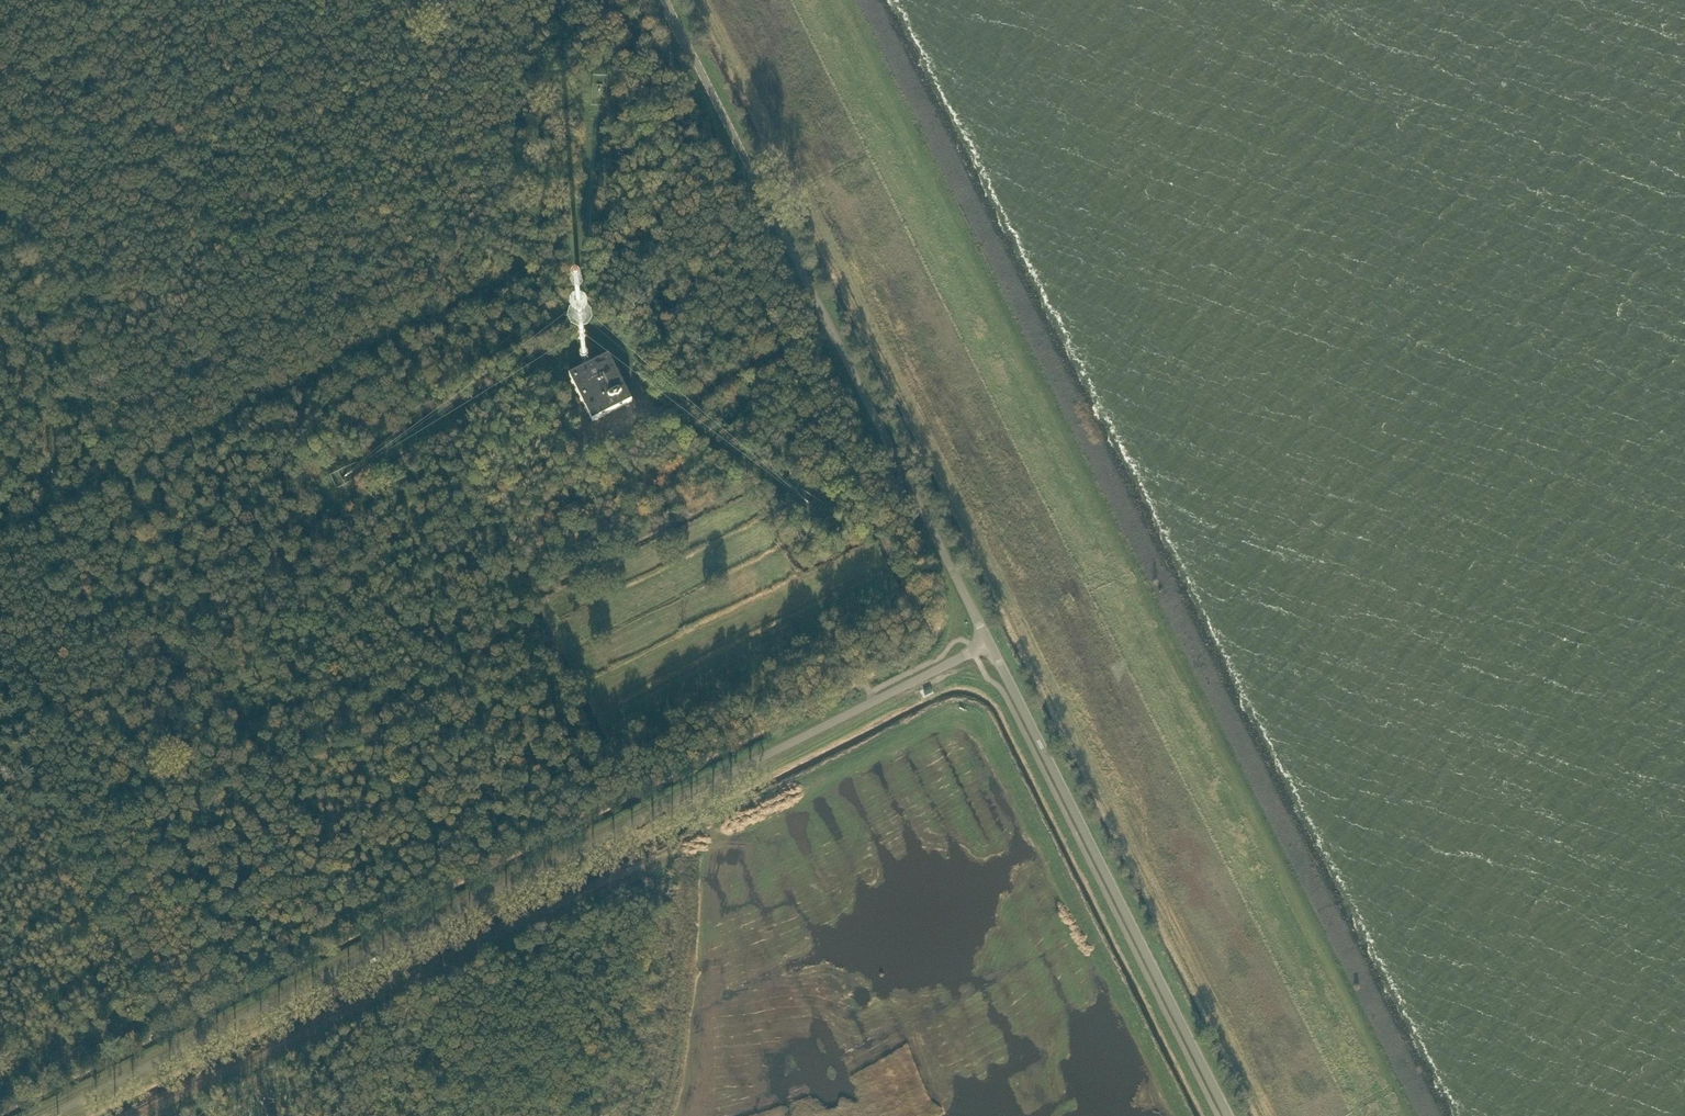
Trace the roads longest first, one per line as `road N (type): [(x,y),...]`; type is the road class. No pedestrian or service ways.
road 1 (unclassified): [(50,1115),(989,644)]
road 2 (tertiary): [(989,644),(664,0)]
road 3 (tertiary): [(1226,1115),(989,644)]

